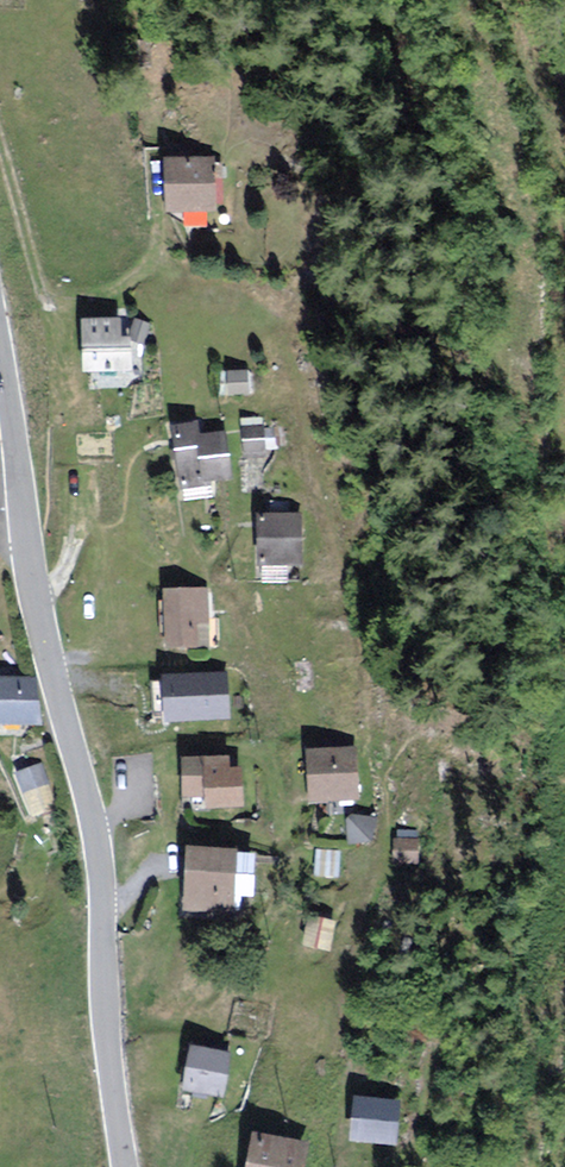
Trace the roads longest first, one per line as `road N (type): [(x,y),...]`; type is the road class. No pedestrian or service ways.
road 1 (tertiary): [(0,349),(35,598),(99,850),(119,1166)]

